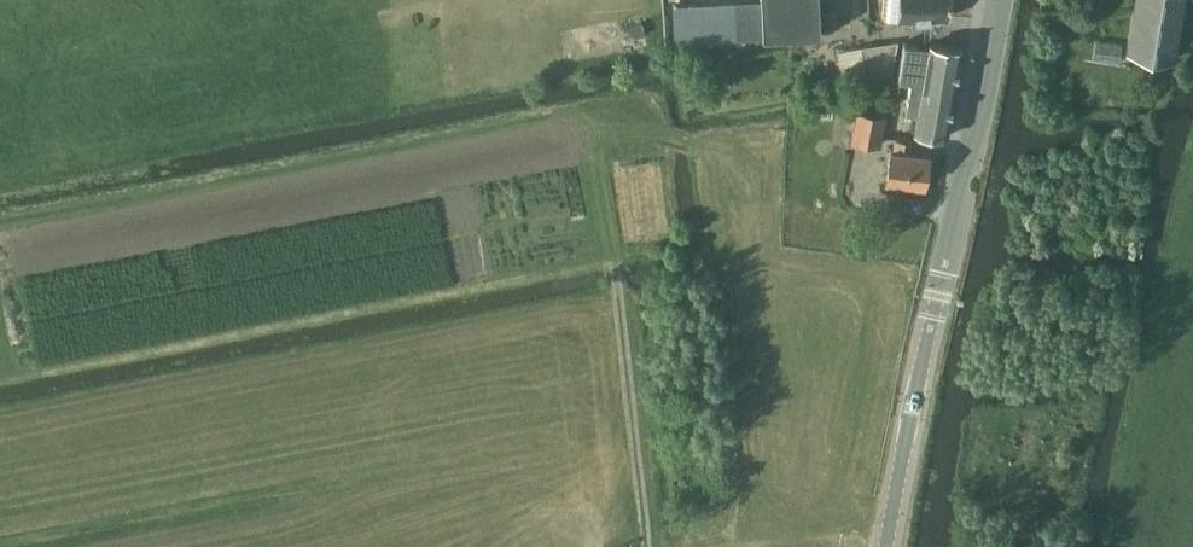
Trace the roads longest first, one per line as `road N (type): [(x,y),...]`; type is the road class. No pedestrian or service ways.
road 1 (tertiary): [(998,0),(887,546)]

